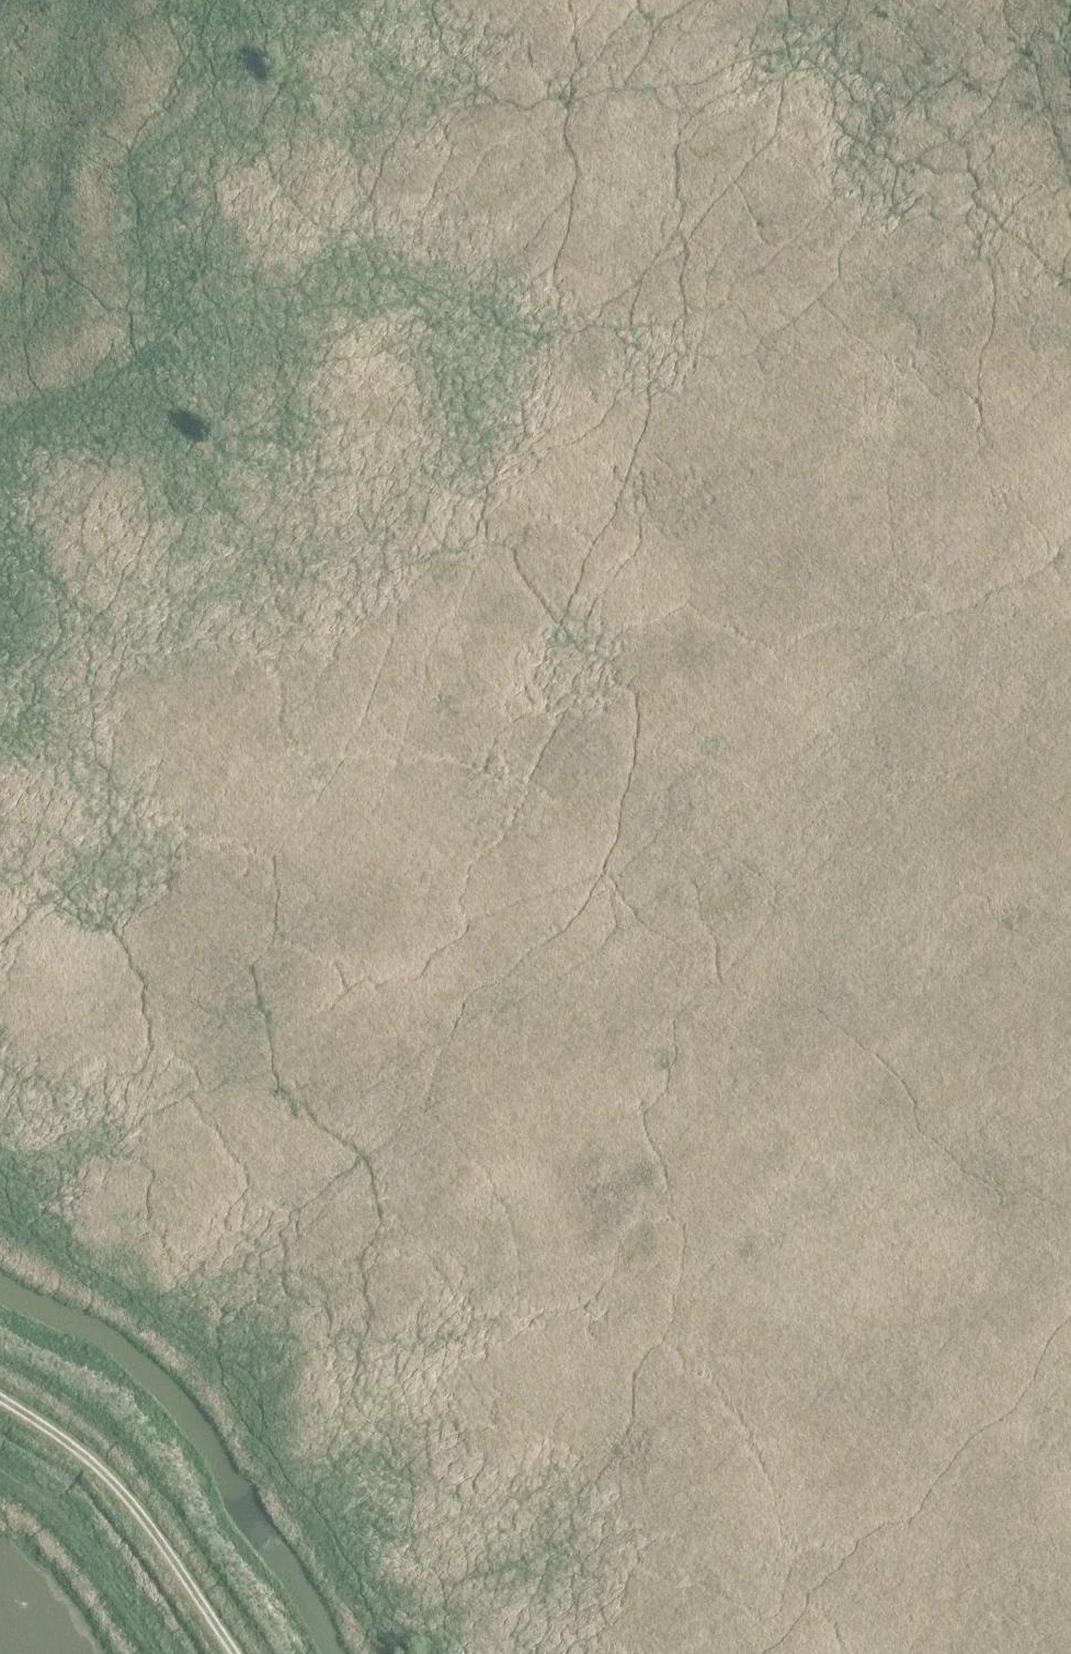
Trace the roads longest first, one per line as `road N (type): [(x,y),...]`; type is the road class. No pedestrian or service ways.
road 1 (track): [(233,1653),(143,1518),(76,1440),(0,1402)]

